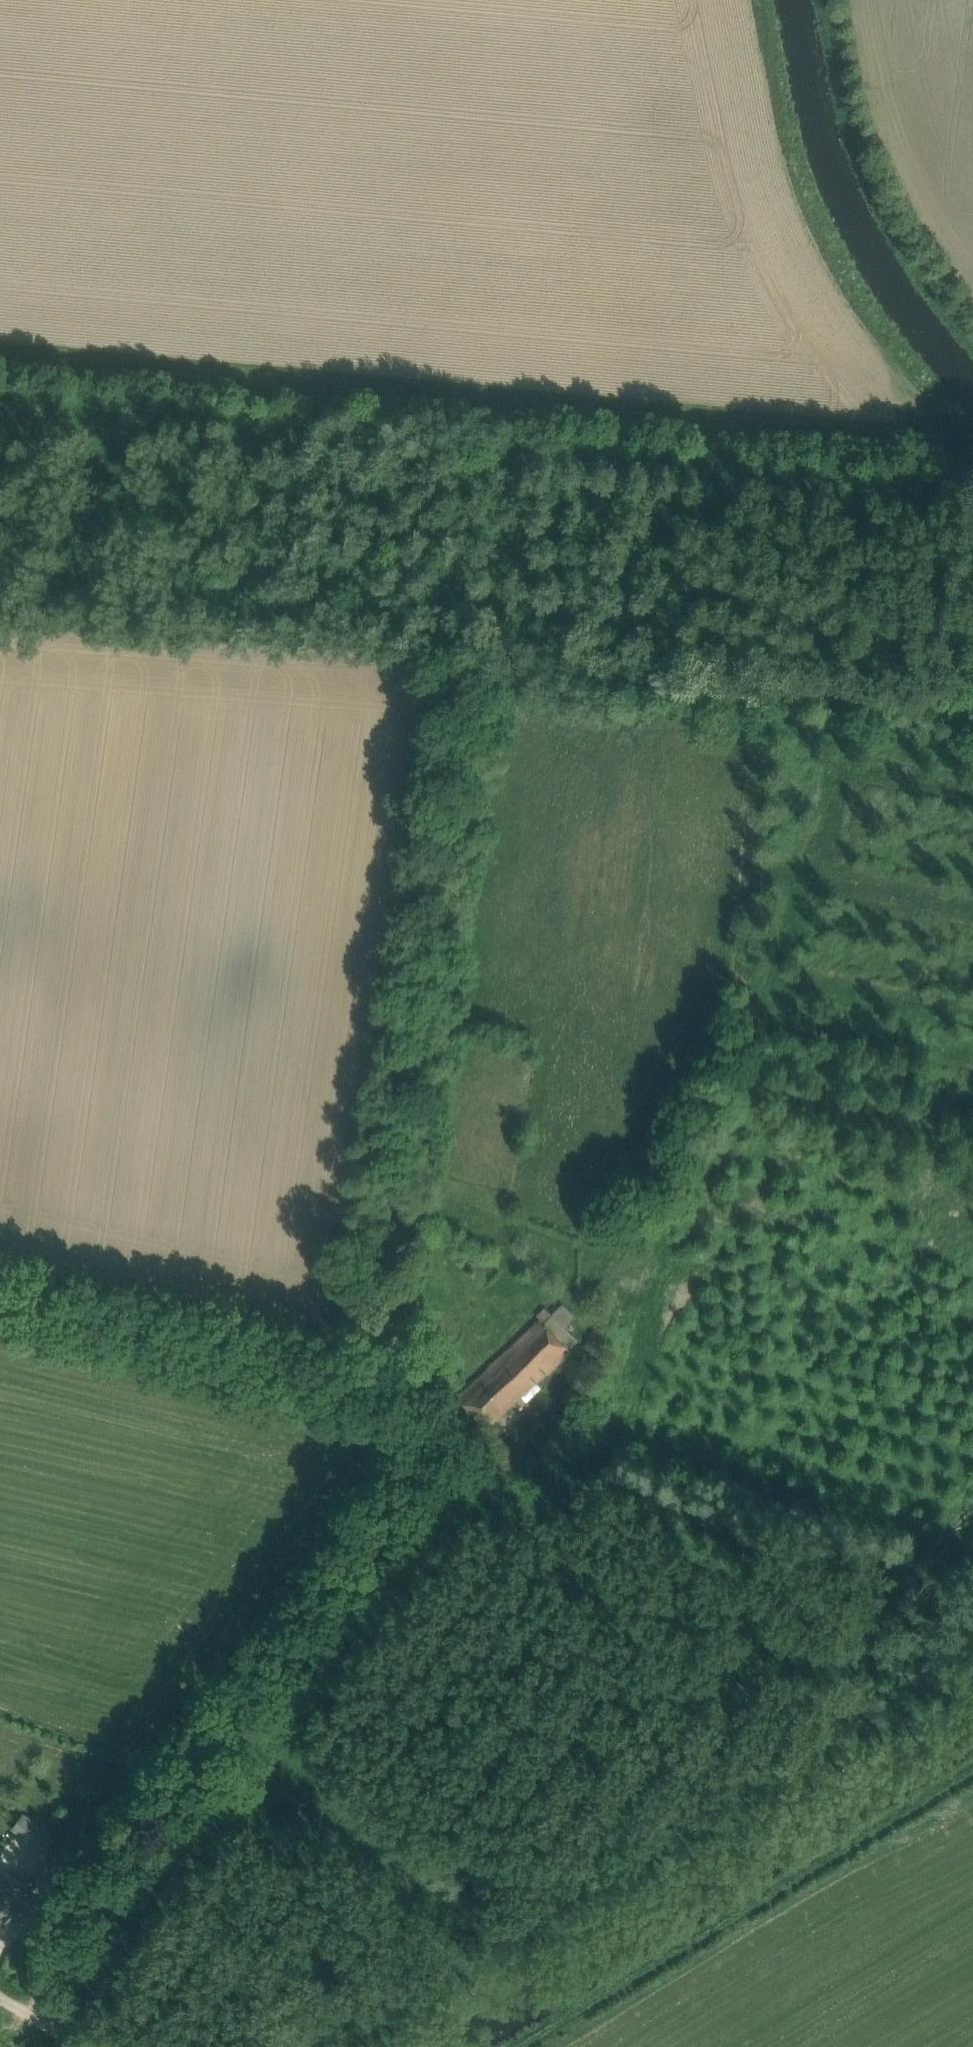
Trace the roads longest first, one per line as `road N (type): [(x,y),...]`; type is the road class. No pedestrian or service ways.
road 1 (track): [(90,2046),(50,2028),(32,1997),(424,1469),(435,1424),(419,1411),(0,1297)]

